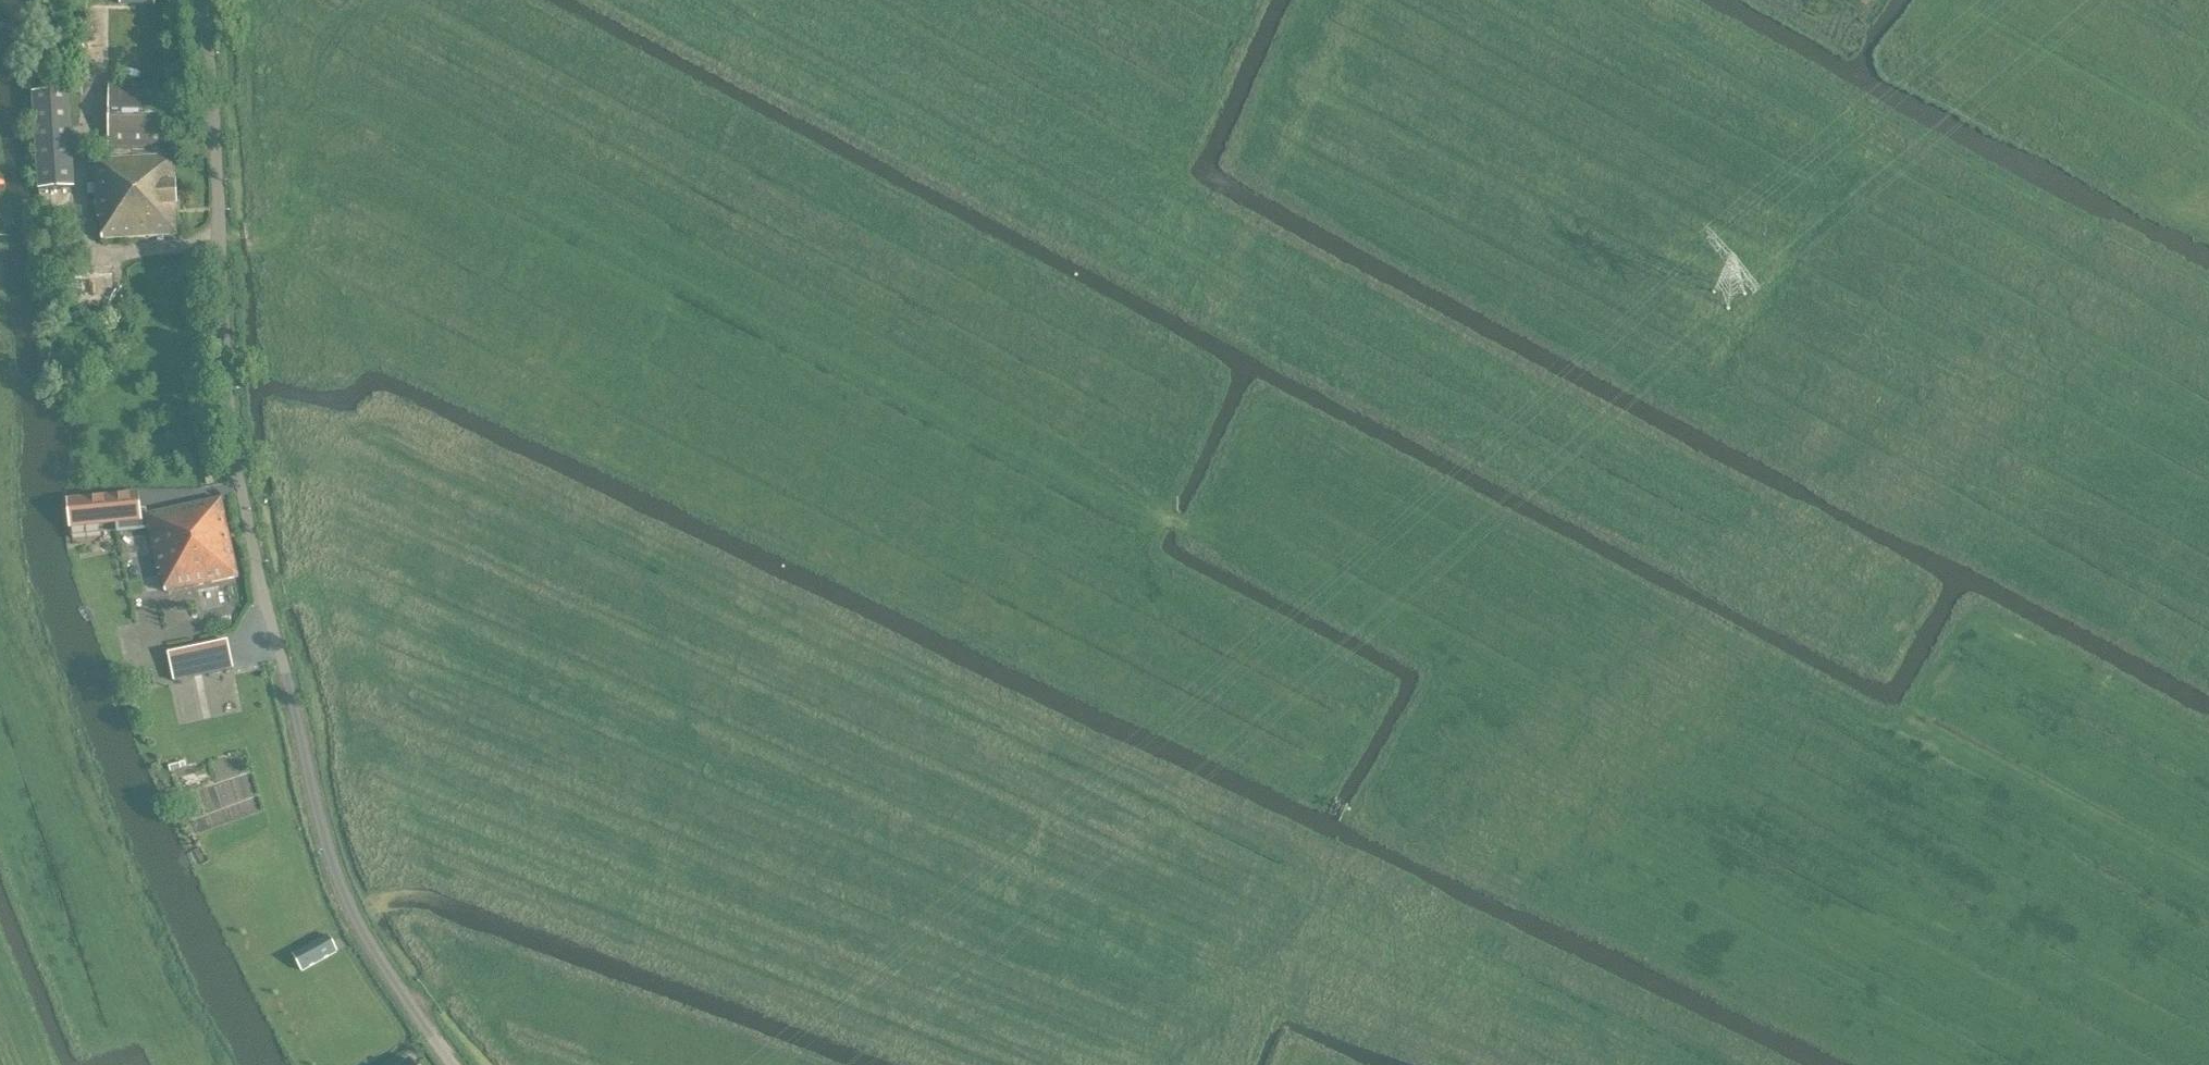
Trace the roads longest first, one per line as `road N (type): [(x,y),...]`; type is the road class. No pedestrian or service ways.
road 1 (residential): [(452,1064),(376,962),(328,861),(291,713),(232,425),(207,0)]
road 2 (track): [(221,243),(95,248),(63,204),(0,205)]

